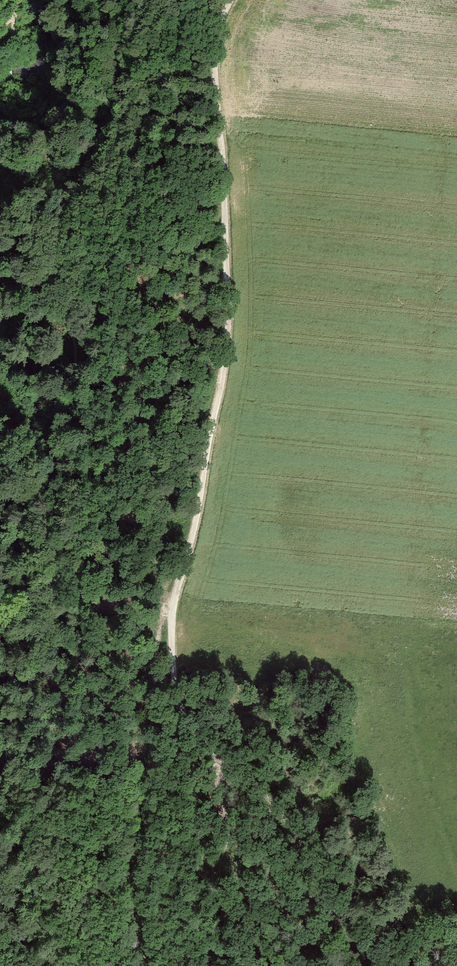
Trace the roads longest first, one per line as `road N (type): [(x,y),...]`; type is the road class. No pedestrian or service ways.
road 1 (track): [(21,965),(23,819),(5,755),(11,589),(77,382),(63,208),(112,128),(133,0)]
road 2 (track): [(232,0),(215,52),(225,351),(198,515),(176,595)]
road 3 (track): [(176,595),(177,689),(188,723),(283,808),(336,922),(381,965)]
road 4 (track): [(176,595),(159,625),(139,881),(153,965)]

